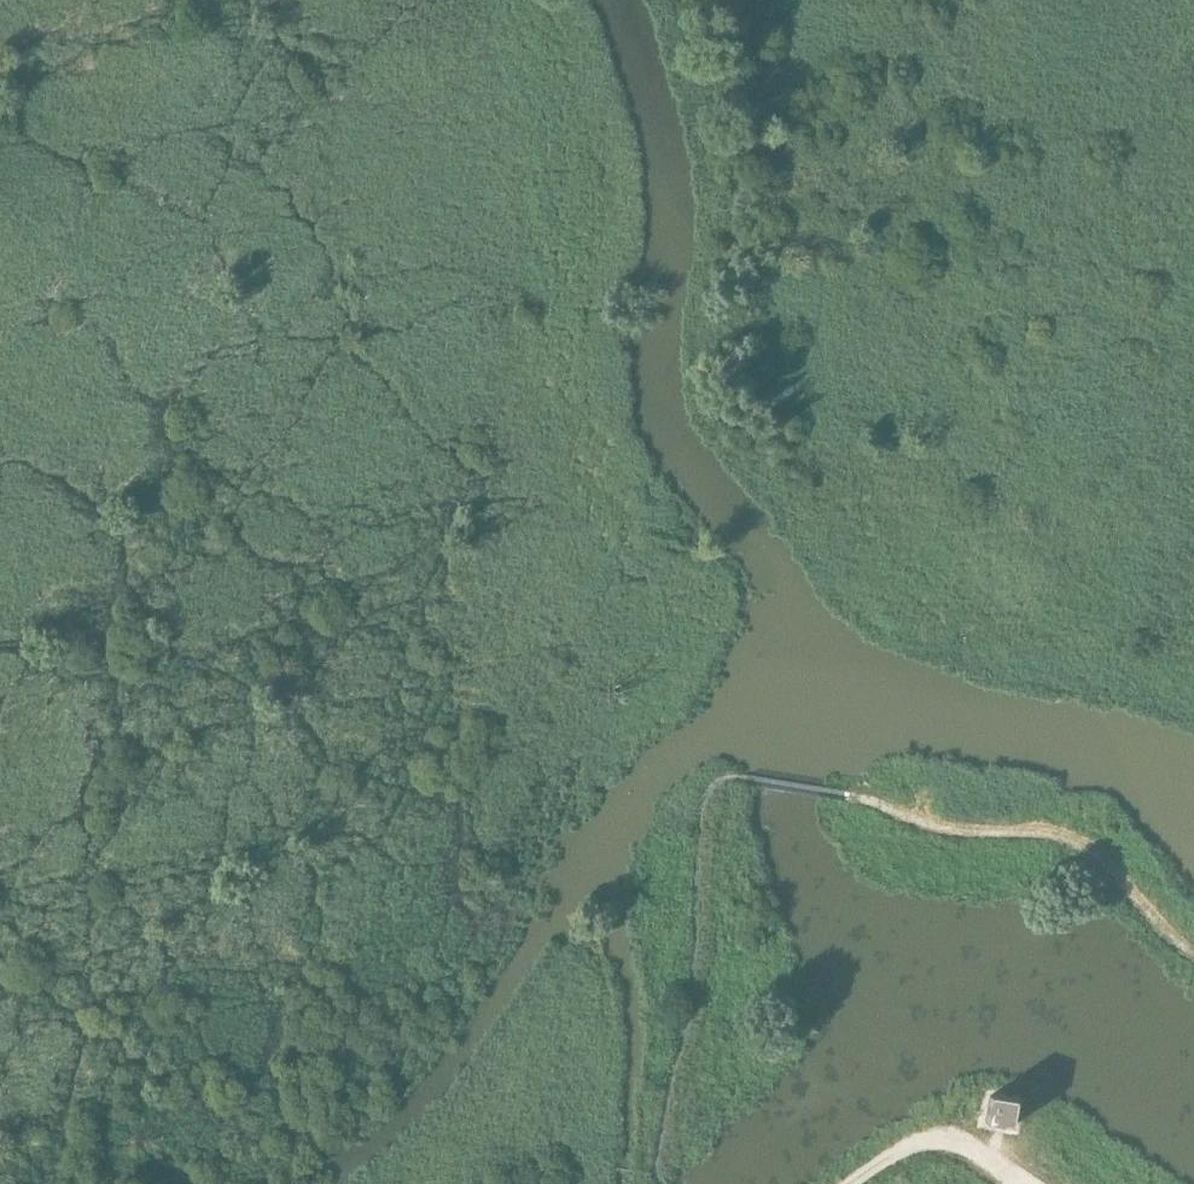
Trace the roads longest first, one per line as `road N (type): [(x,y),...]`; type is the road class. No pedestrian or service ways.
road 1 (track): [(1033,1183),(976,1146),(940,1138),(909,1144),(851,1183)]

